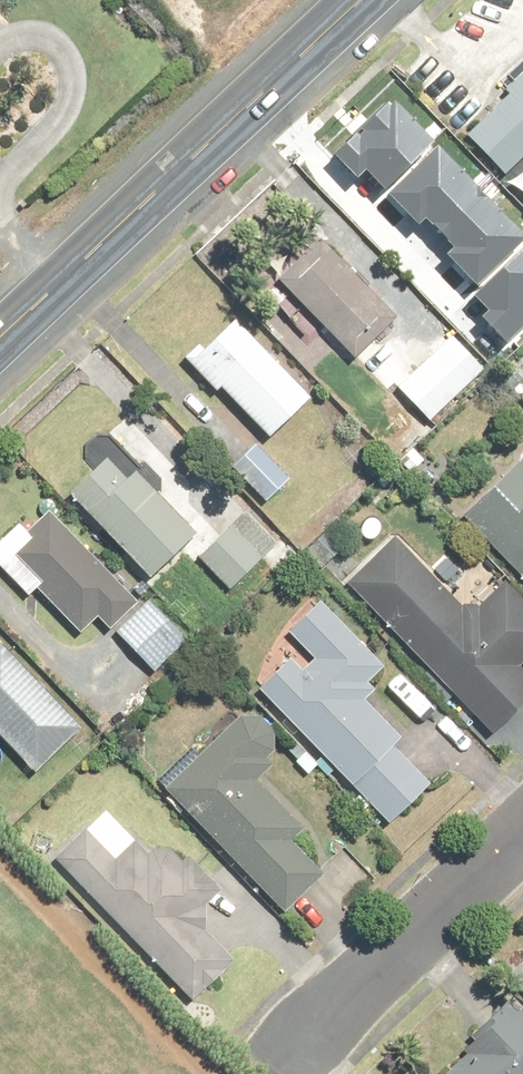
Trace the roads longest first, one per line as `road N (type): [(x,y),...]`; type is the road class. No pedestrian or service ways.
road 1 (secondary): [(0,342),(363,0)]
road 2 (residential): [(278,1073),(522,842)]

